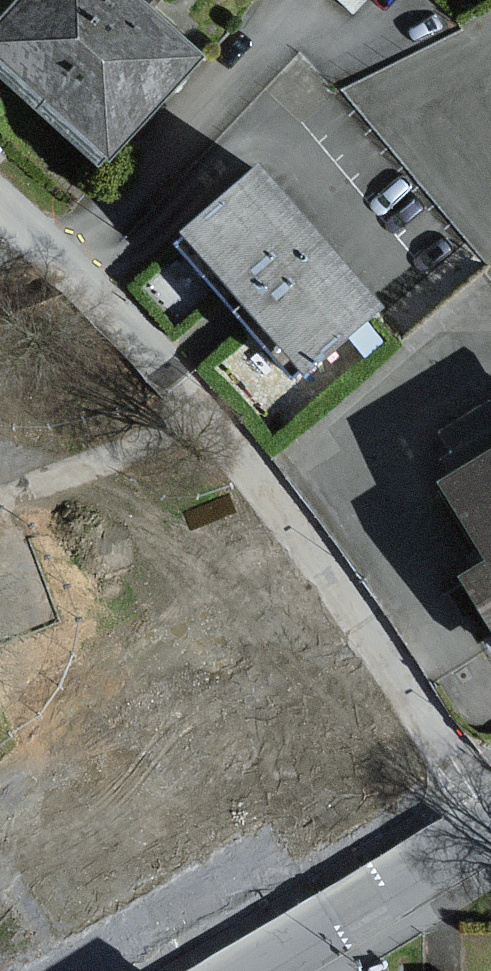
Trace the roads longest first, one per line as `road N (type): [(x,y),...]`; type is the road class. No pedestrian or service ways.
road 1 (residential): [(490,791),(334,550),(182,378),(0,204)]
road 2 (residential): [(490,828),(240,970)]

